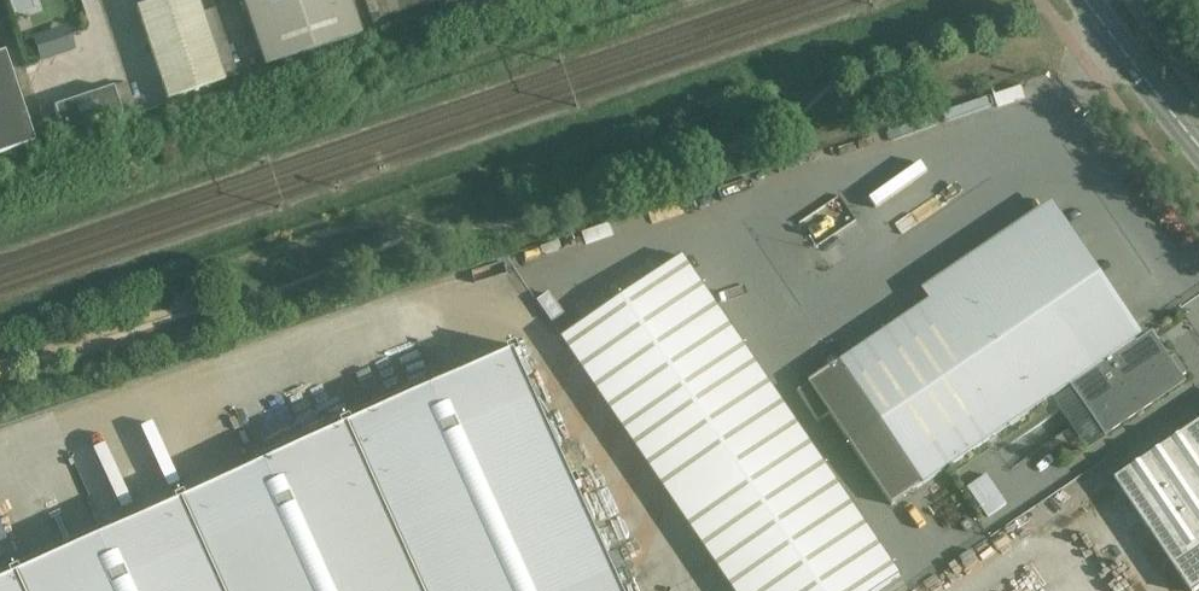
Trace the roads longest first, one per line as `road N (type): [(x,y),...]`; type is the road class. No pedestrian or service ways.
road 1 (secondary): [(1198,146),(1086,0)]

